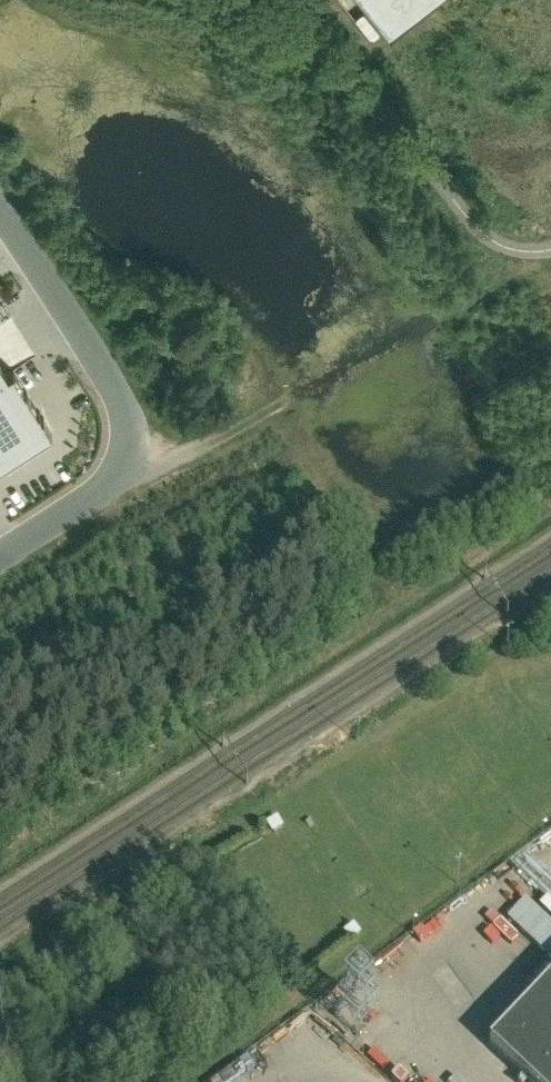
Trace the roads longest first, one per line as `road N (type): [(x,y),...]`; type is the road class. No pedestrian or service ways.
road 1 (unclassified): [(0,225),(125,401),(134,434),(120,480),(0,558)]

